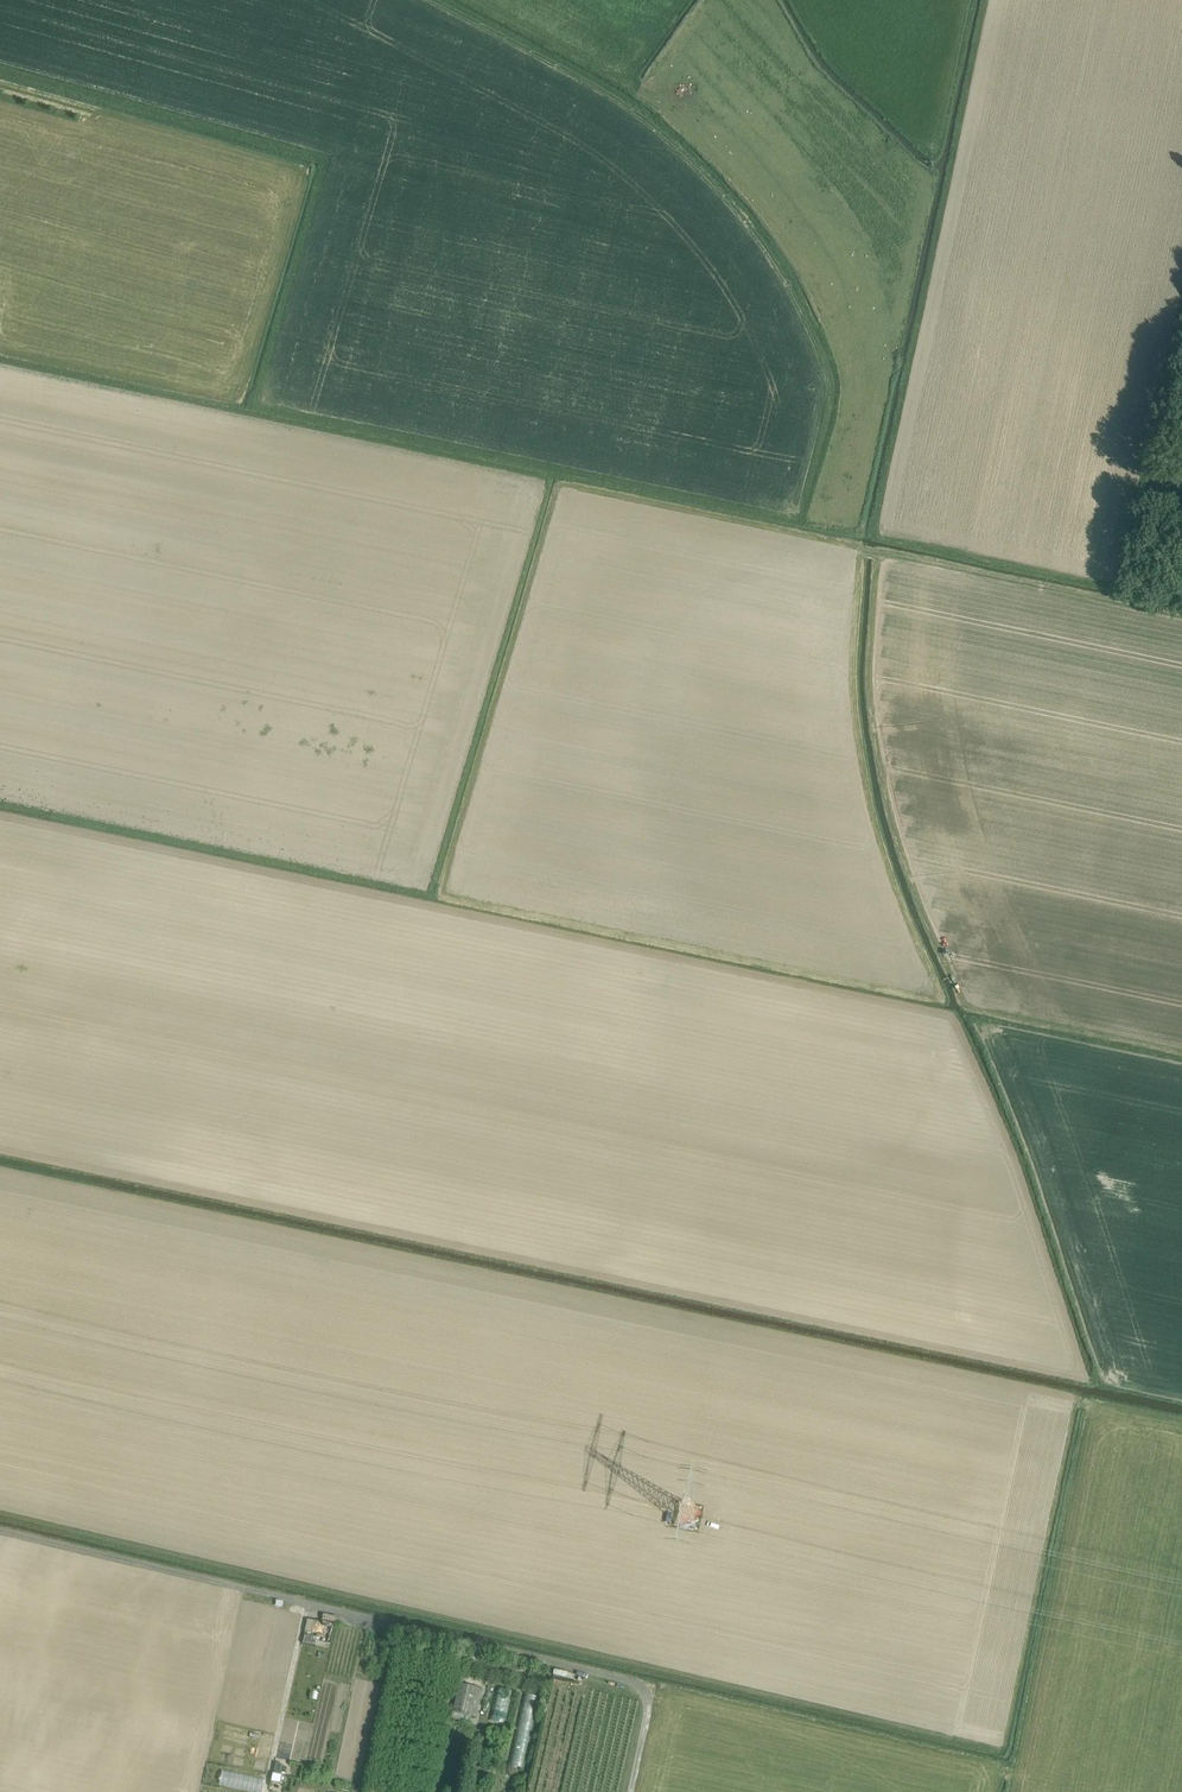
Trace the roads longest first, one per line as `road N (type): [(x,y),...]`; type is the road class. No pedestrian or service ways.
road 1 (track): [(630,1791),(647,1707),(636,1683),(0,1531)]
road 2 (track): [(871,553),(1181,620)]

